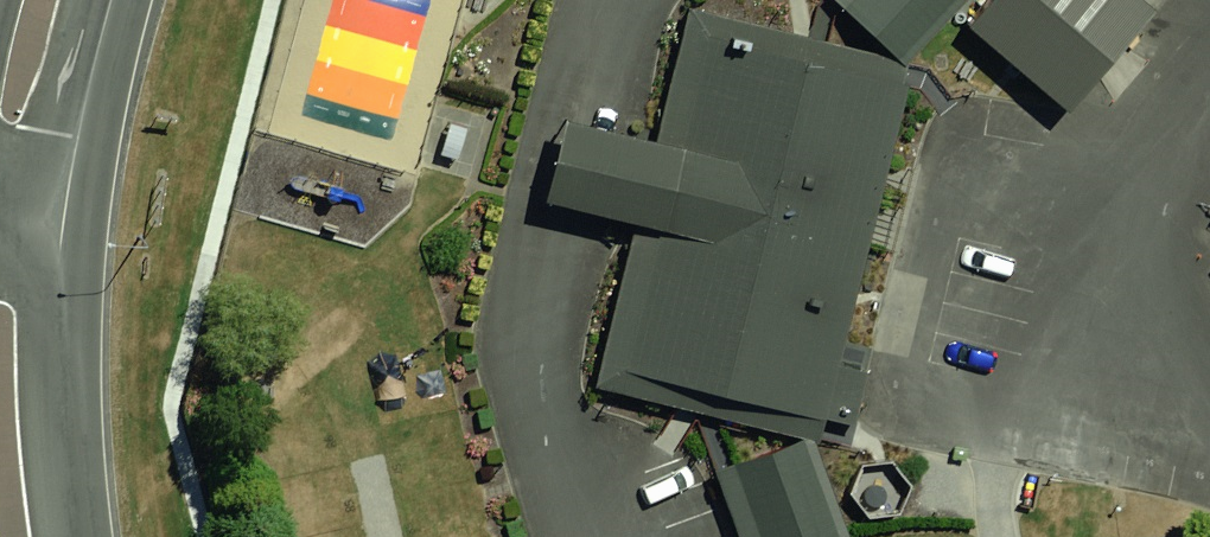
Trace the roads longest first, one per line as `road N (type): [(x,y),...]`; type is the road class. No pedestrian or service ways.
road 1 (trunk): [(64,225),(62,318),(81,536)]
road 2 (trunk): [(115,0),(76,139),(64,225)]

